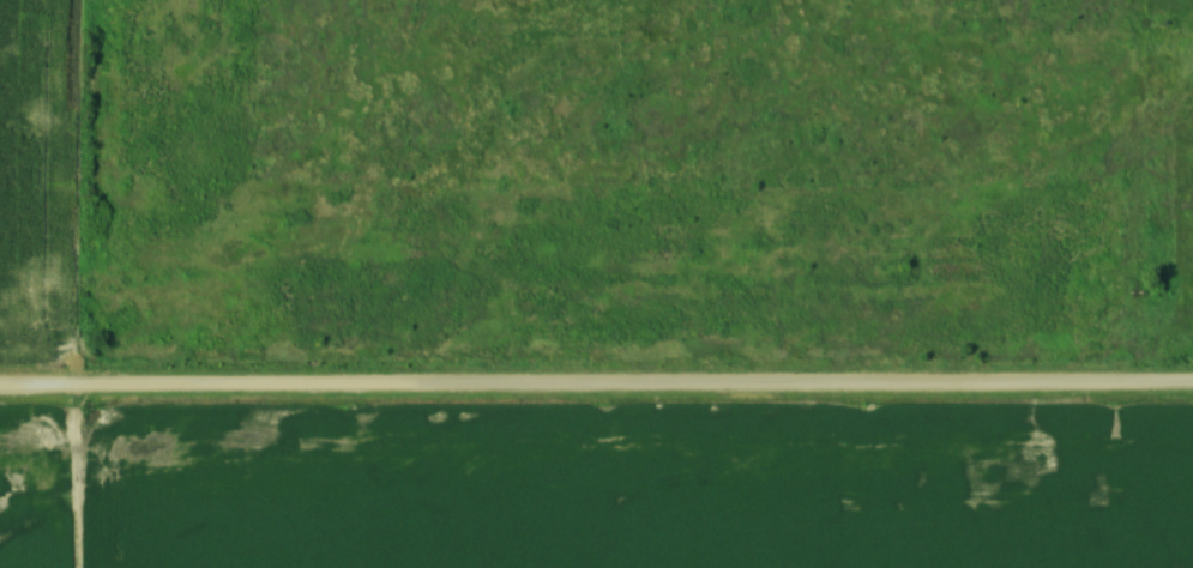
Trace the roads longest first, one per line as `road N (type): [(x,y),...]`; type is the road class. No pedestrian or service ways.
road 1 (residential): [(1192,383),(0,387)]

